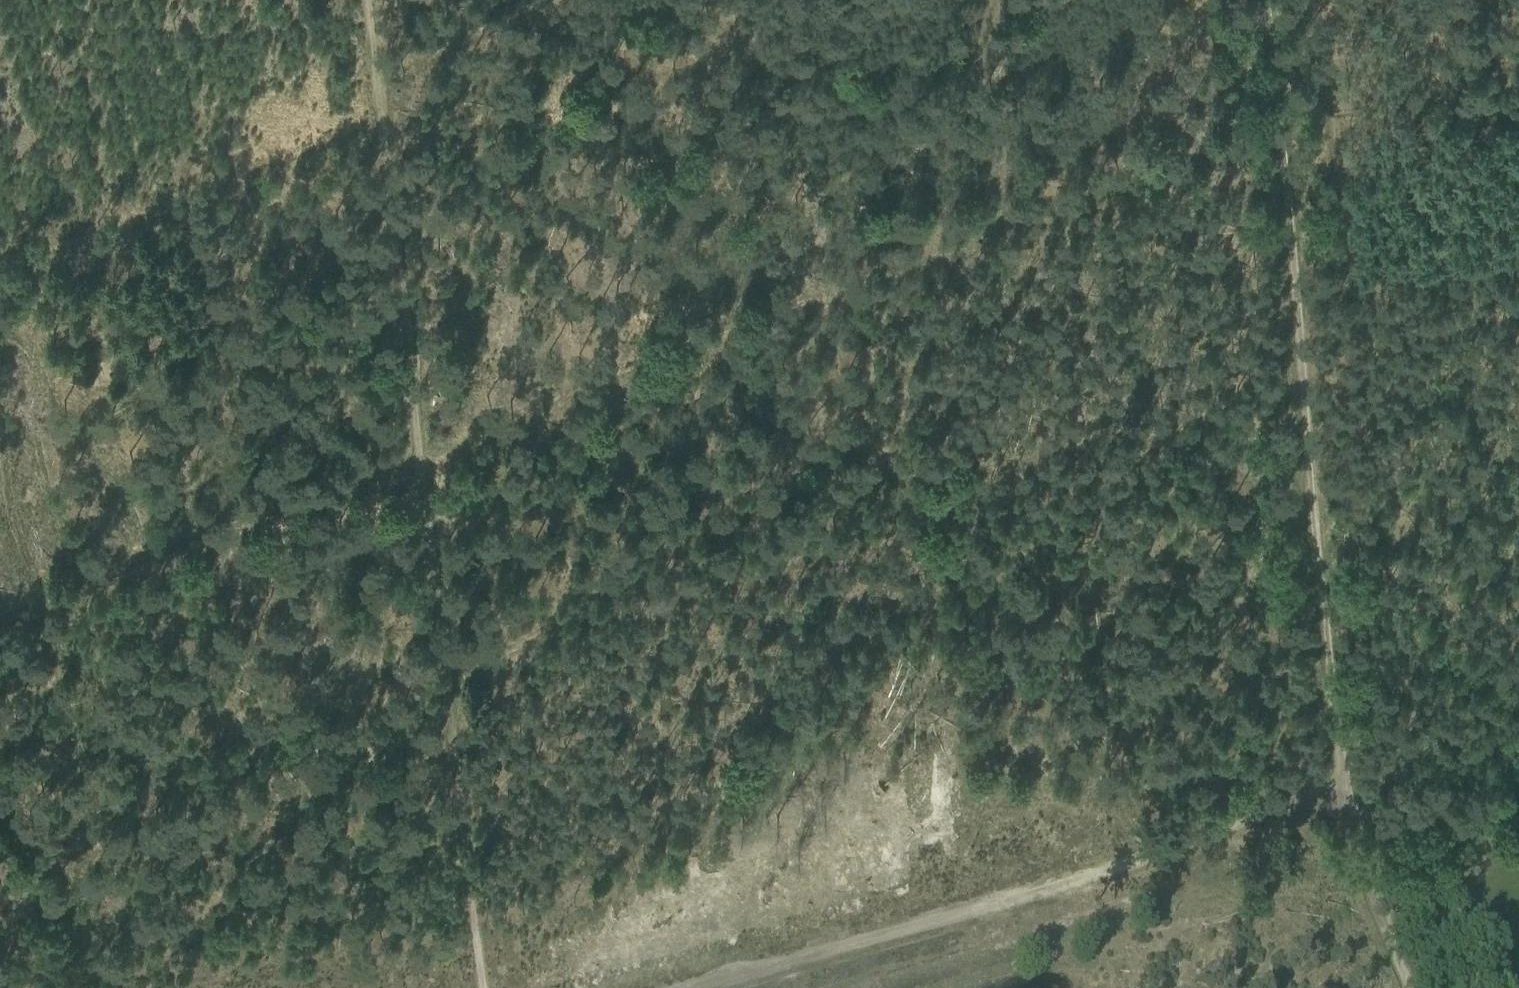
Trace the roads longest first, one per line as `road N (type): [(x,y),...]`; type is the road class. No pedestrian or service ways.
road 1 (track): [(1344,793),(1266,0)]
road 2 (track): [(676,987),(1344,793)]
road 3 (track): [(1412,987),(1344,793)]

